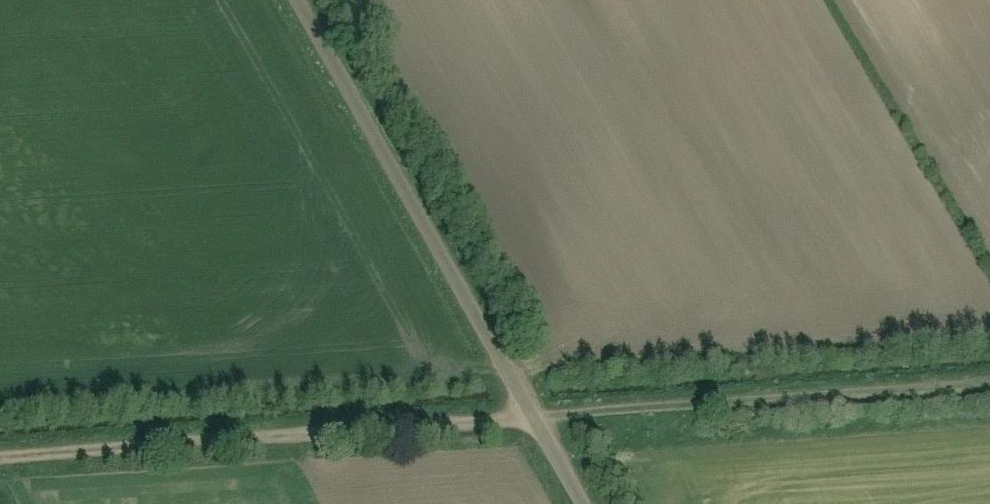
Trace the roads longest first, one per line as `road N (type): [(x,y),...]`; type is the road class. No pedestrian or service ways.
road 1 (track): [(989,386),(0,455)]
road 2 (residential): [(292,0),(577,503)]

